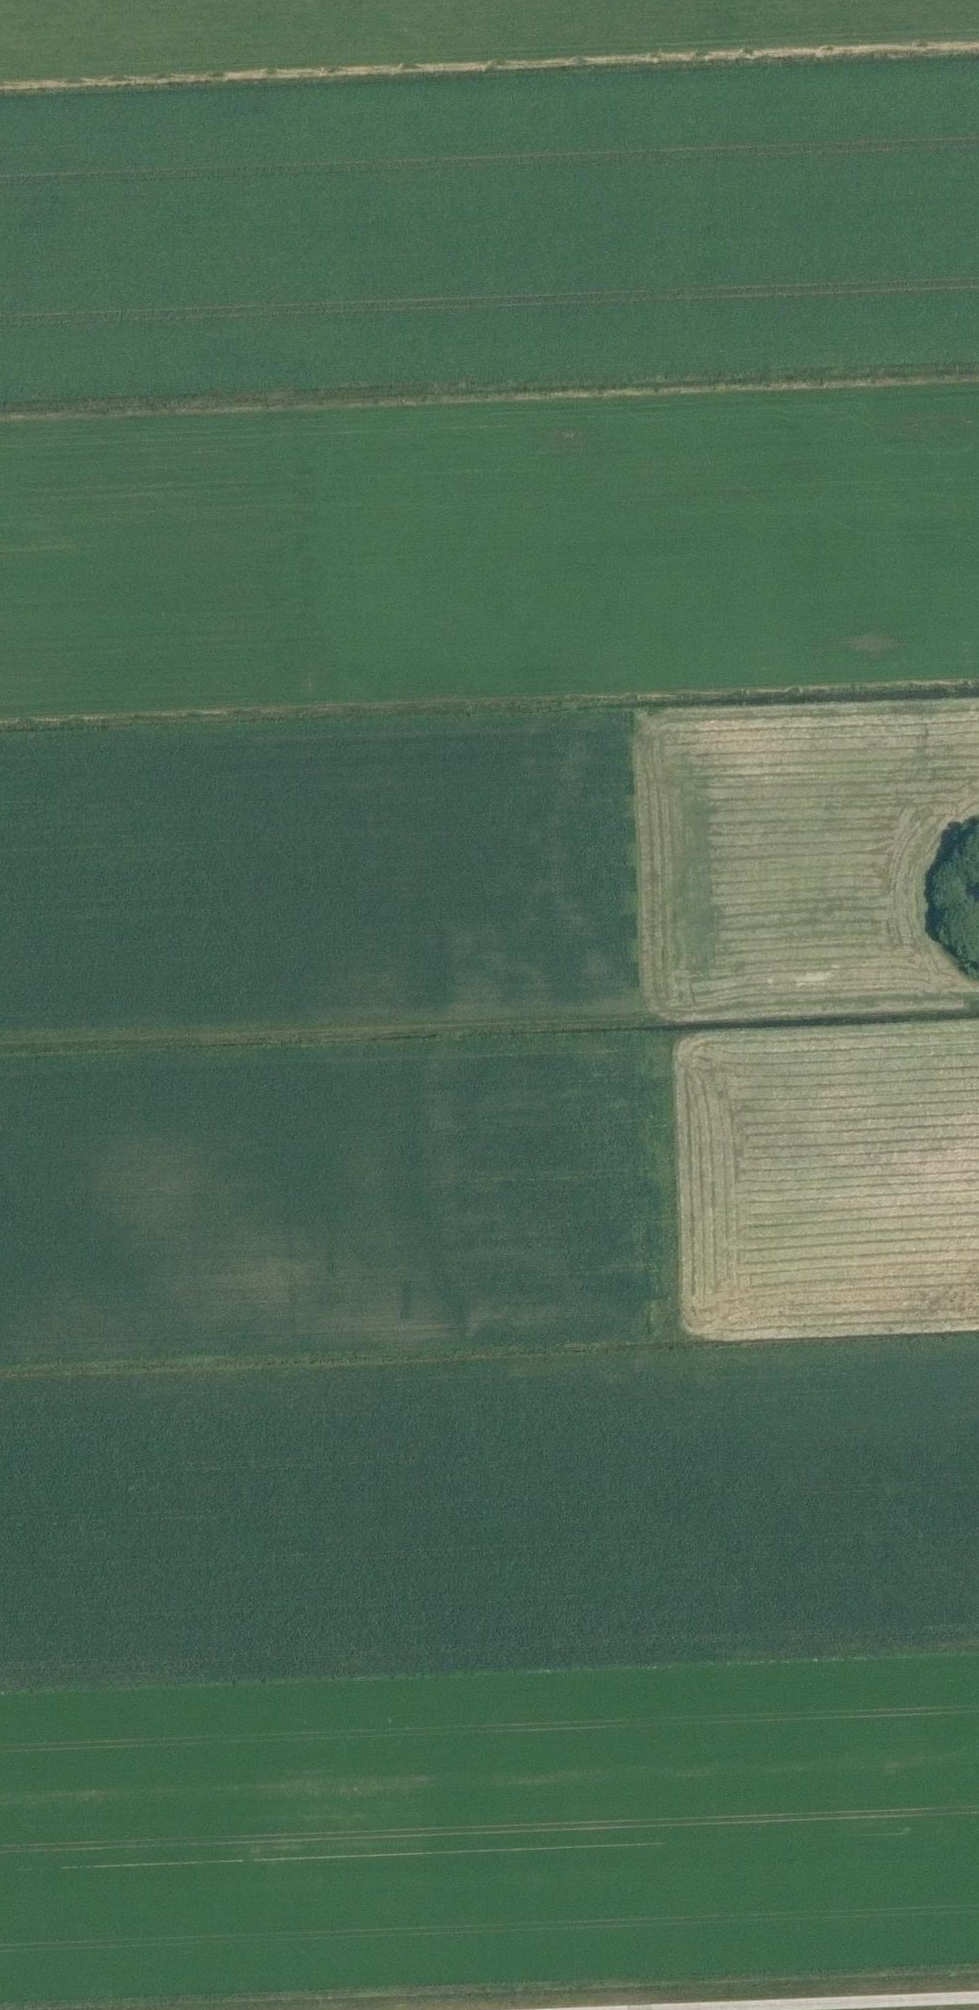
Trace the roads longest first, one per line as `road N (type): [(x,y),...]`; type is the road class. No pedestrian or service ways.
road 1 (track): [(783,2009),(978,2002)]

